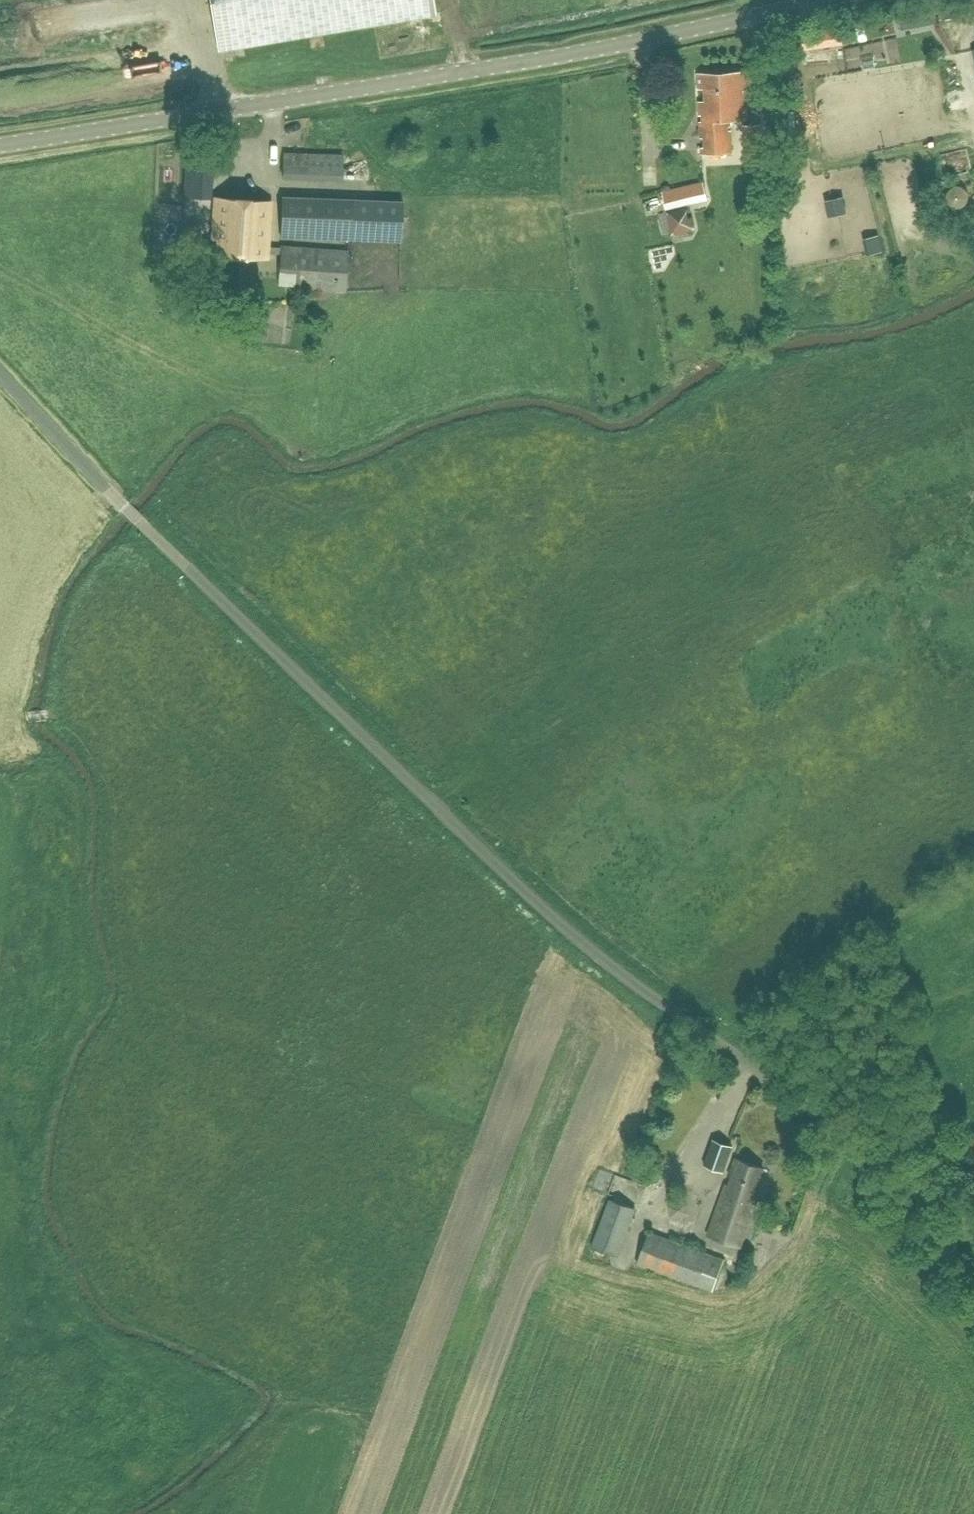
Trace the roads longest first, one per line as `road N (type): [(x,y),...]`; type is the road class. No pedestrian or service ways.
road 1 (unclassified): [(973,1234),(910,1176),(598,955),(525,892),(141,525),(0,375)]
road 2 (tertiary): [(0,143),(487,66),(814,0)]

